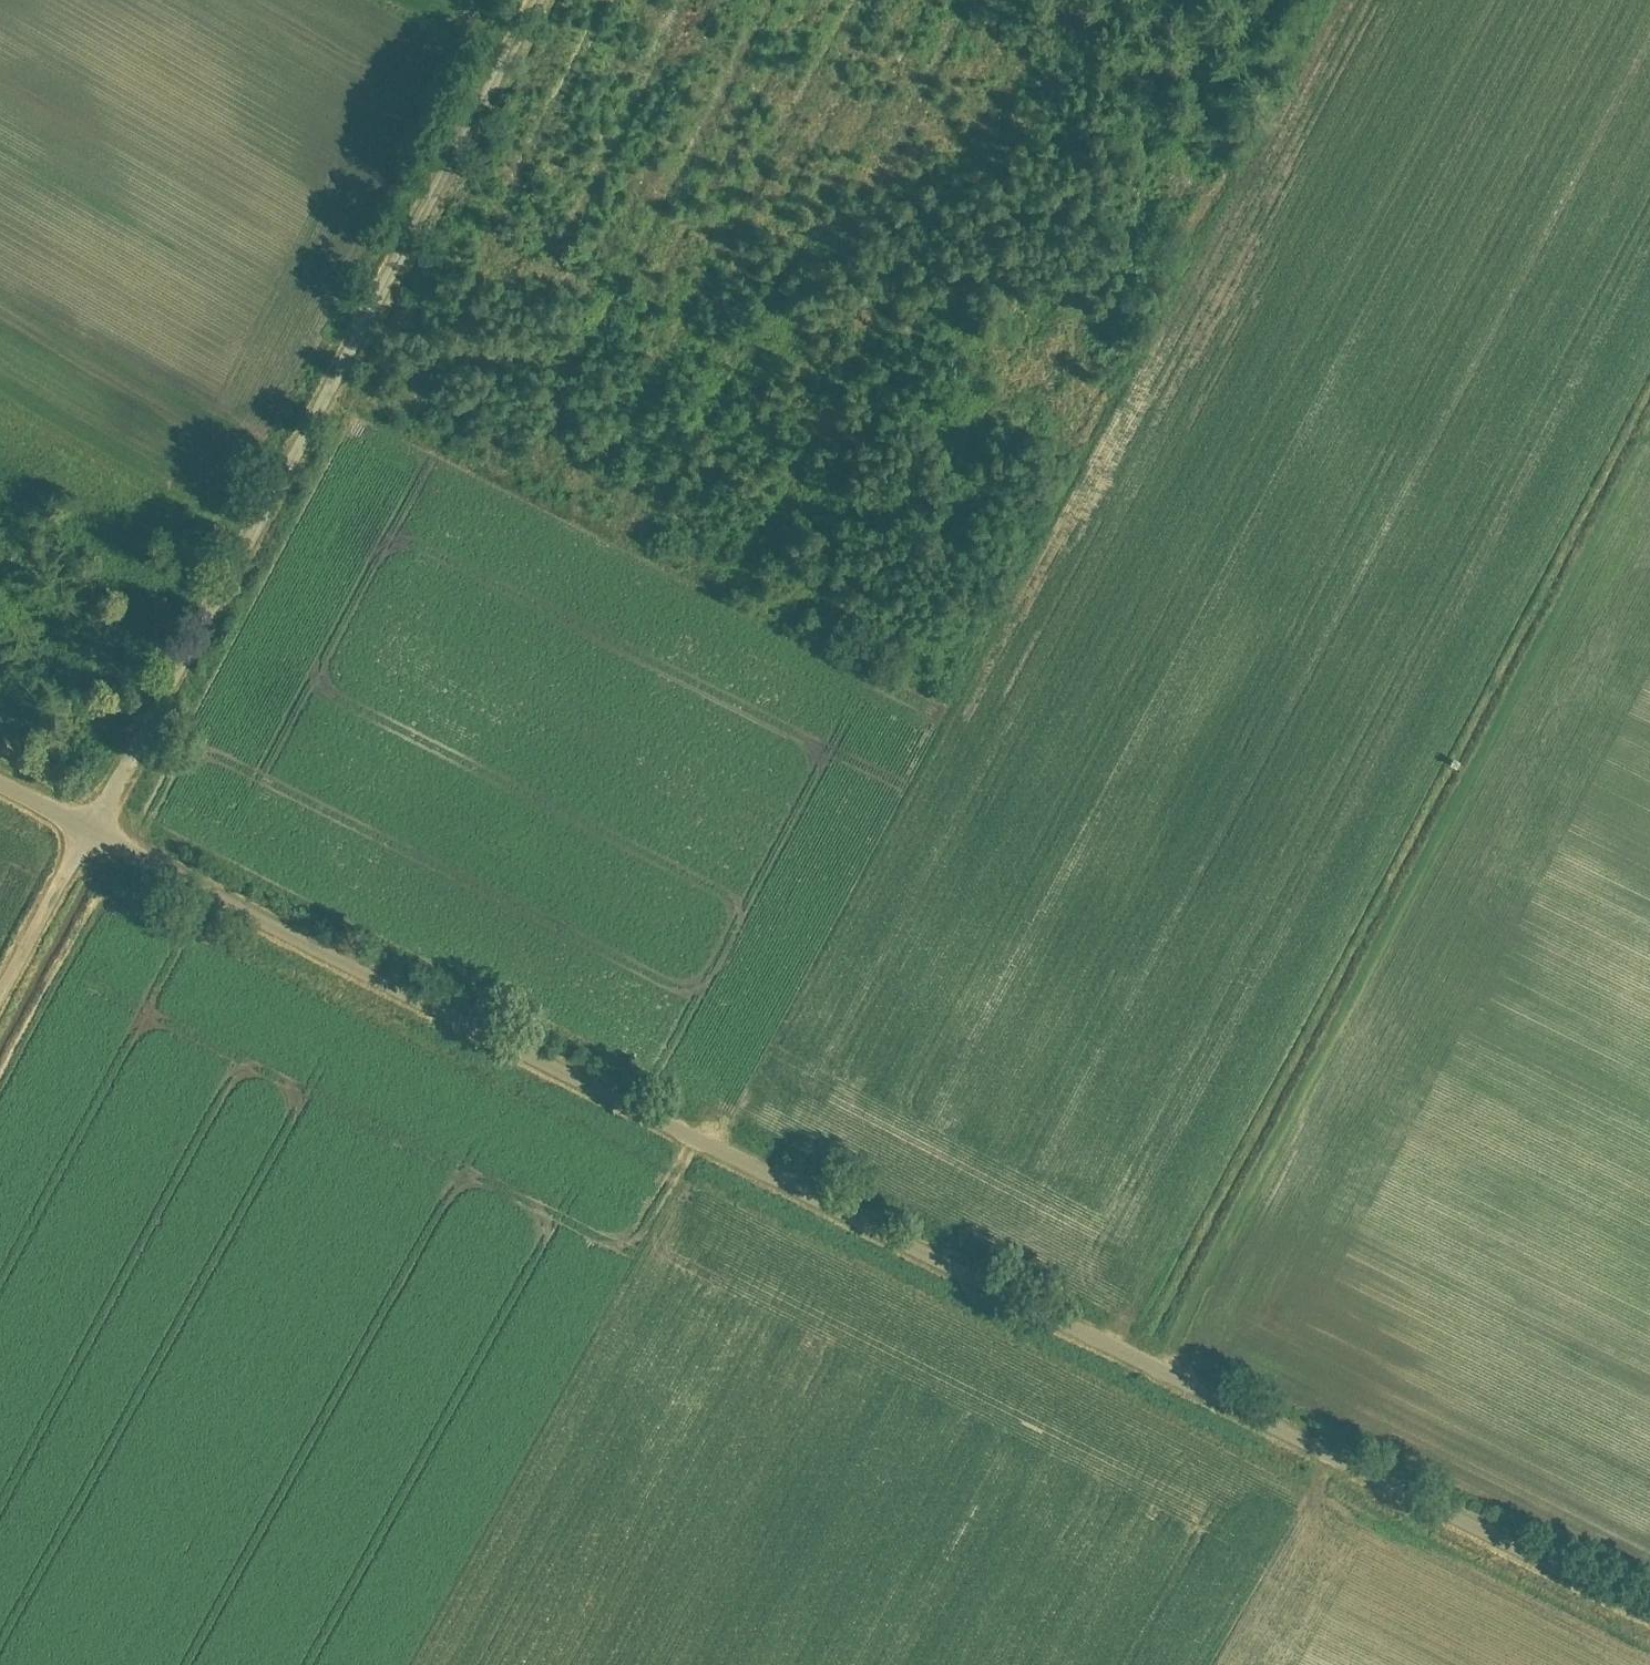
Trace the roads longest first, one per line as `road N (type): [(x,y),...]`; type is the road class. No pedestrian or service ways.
road 1 (residential): [(1649,1599),(86,814)]
road 2 (unclassified): [(549,0),(86,814)]
road 3 (unclassified): [(86,814),(0,977)]

